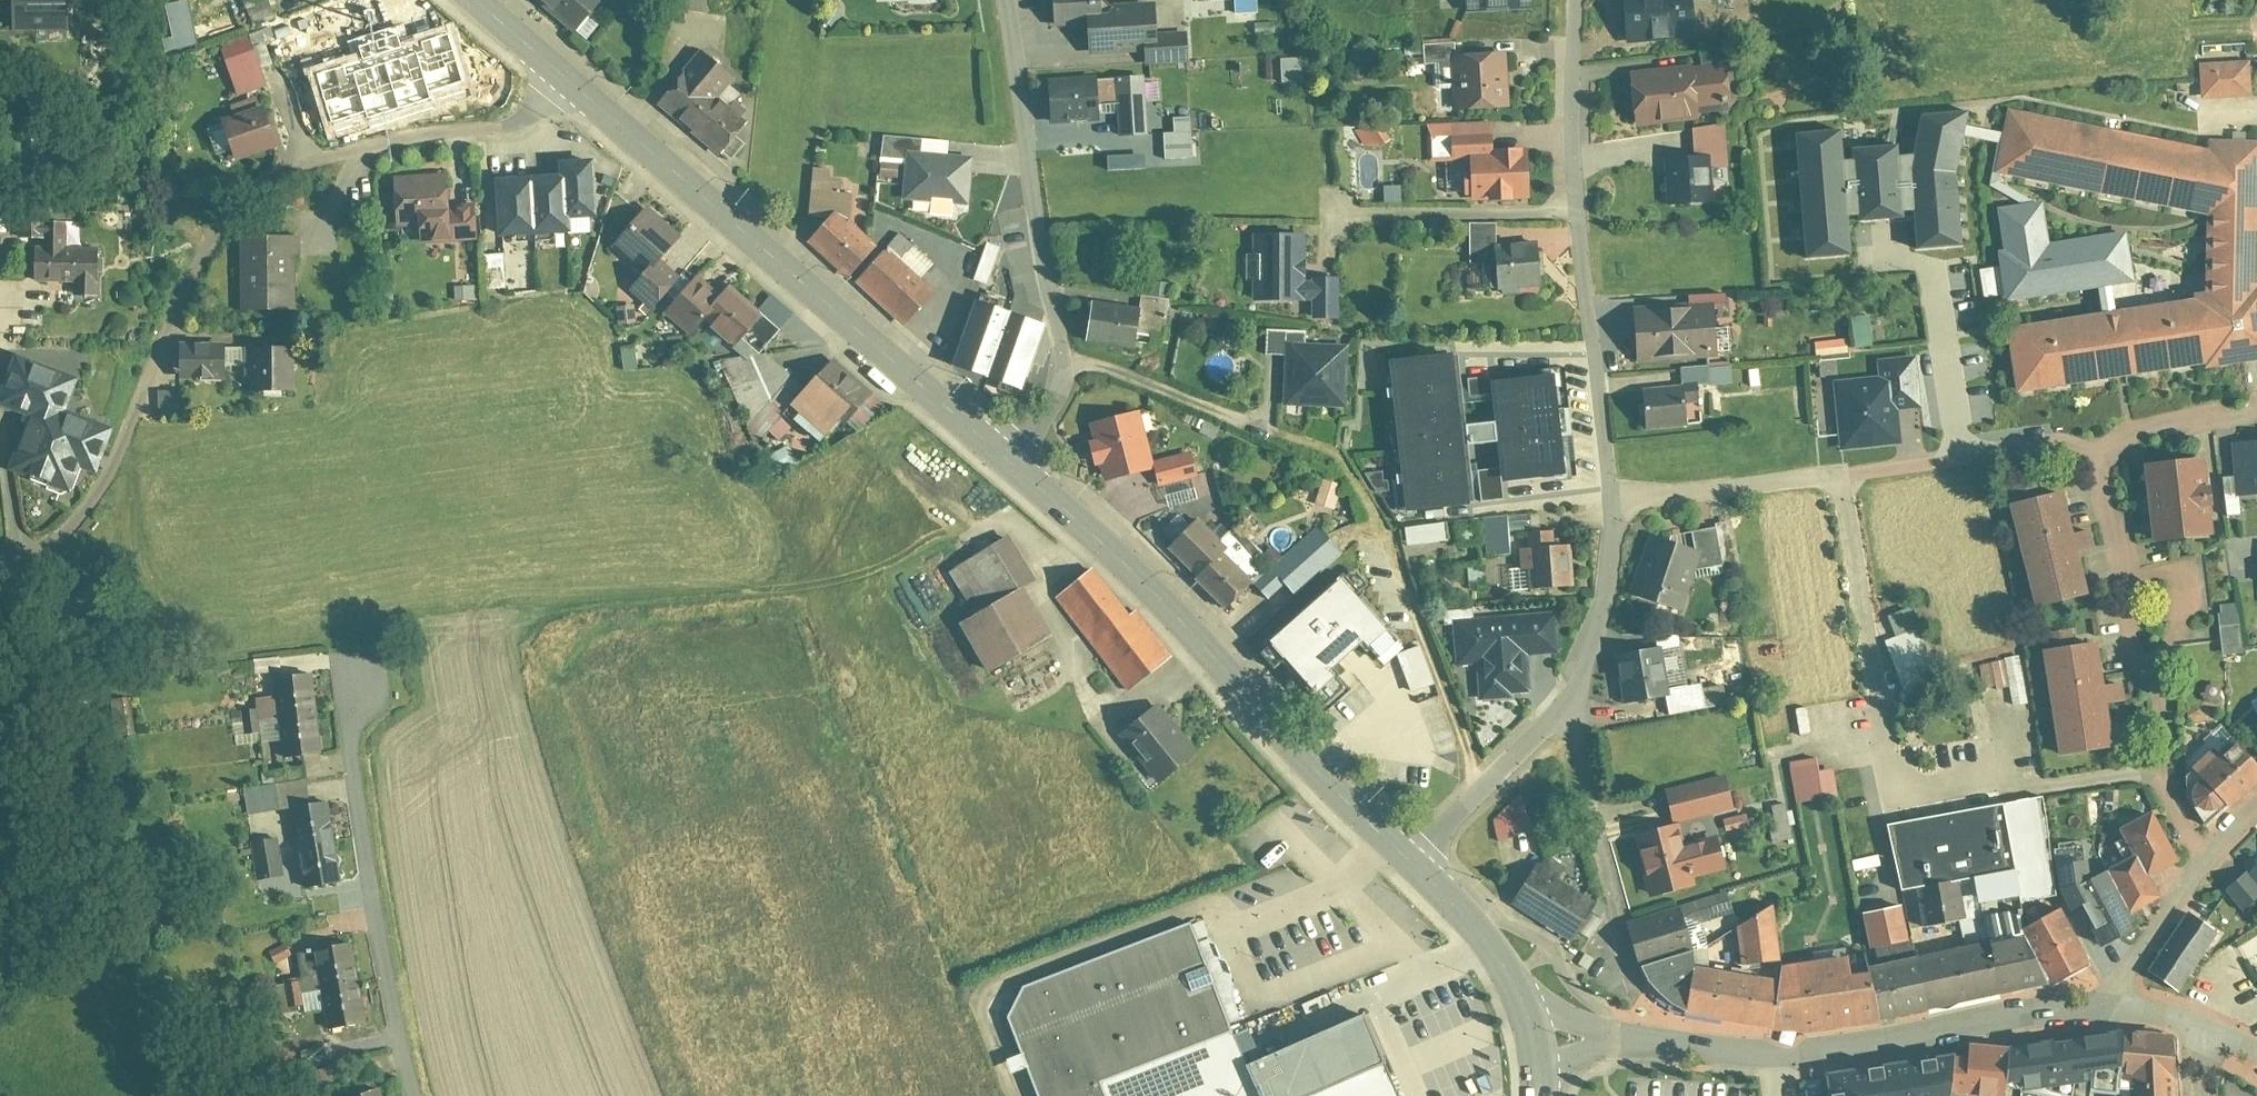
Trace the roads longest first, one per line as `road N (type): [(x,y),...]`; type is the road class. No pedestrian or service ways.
road 1 (residential): [(562,78),(540,108),(502,126),(433,130),(280,174),(235,207),(179,298),(89,505),(45,550),(0,547)]
road 2 (track): [(1481,790),(1381,527),(1335,450),(1063,355)]
road 3 (tertiary): [(1011,461),(562,78)]
road 4 (residential): [(2116,1009),(1778,1054),(1542,1037)]
road 5 (tertiary): [(1408,860),(1110,547),(1011,461)]
road 6 (residential): [(1611,499),(1579,212),(1574,0)]
road 7 (residential): [(1011,461),(1062,400),(1066,376),(1005,0)]
road 8 (residential): [(1408,860),(1567,706),(1614,564),(1611,499)]
road 9 (residential): [(2103,444),(2162,768),(2190,830),(2214,856)]
road 10 (residential): [(420,1095),(363,822),(355,686)]
road 11 (residential): [(1840,478),(1888,763)]
road 12 (residential): [(1840,478),(2103,444)]
road 13 (residential): [(1611,499),(1840,478)]
road 14 (tertiary): [(1542,1037),(1520,985),(1408,860)]
road 15 (residential): [(2214,856),(2124,975),(2116,1009)]
road 16 (residential): [(2103,444),(2256,413)]

